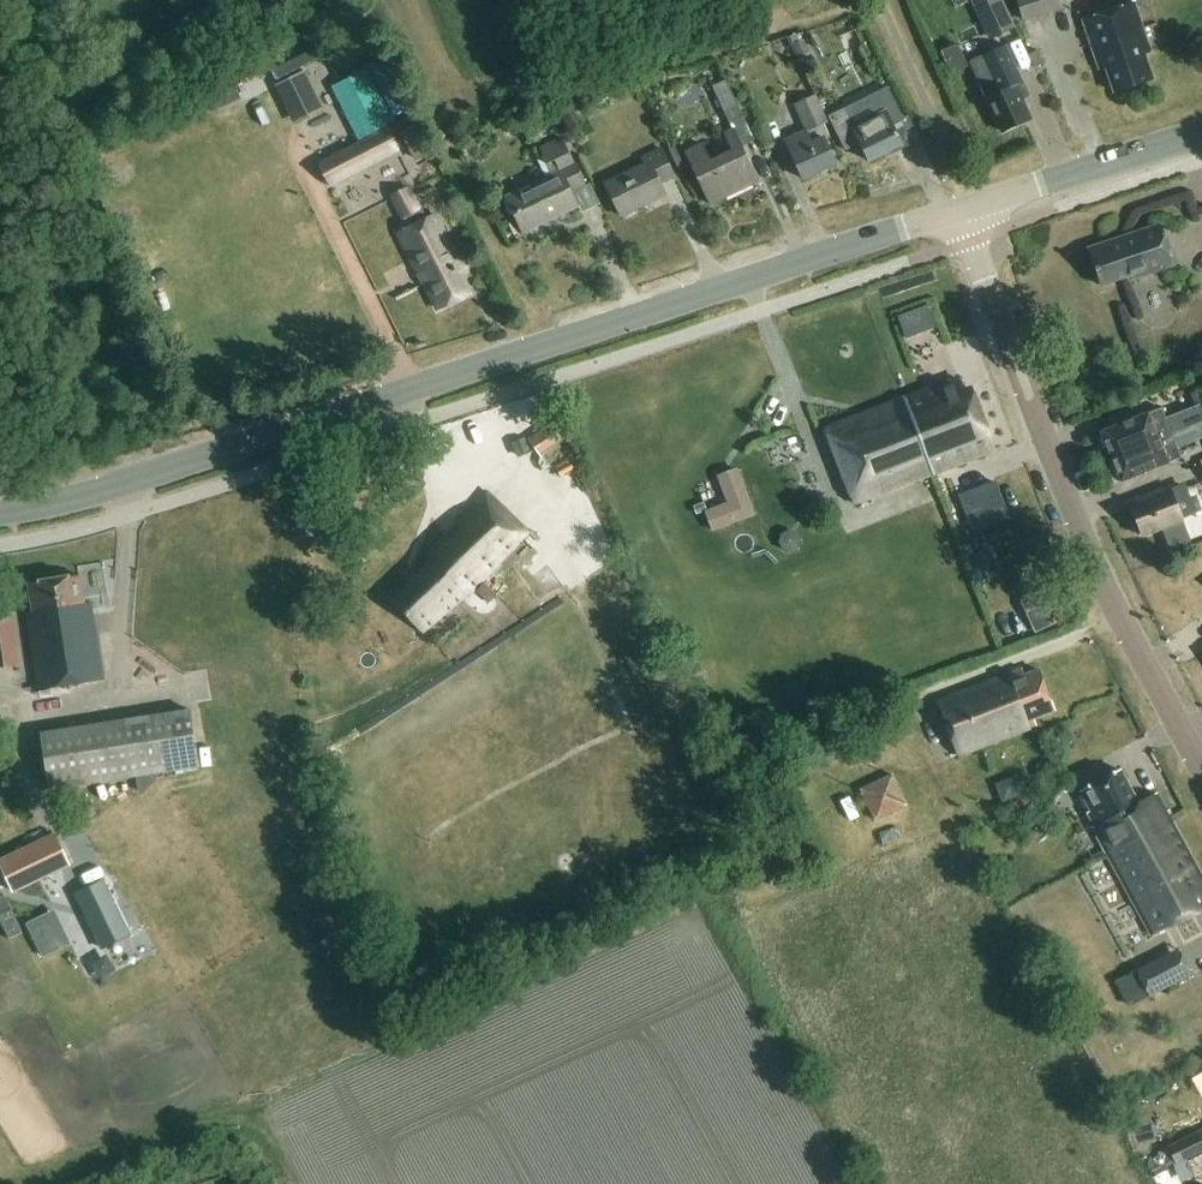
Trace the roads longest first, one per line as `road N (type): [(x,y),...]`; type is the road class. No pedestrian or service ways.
road 1 (tertiary): [(0,514),(51,507),(962,212)]
road 2 (unclassified): [(1201,772),(1101,580),(962,212)]
road 3 (tertiary): [(1201,134),(962,212)]

